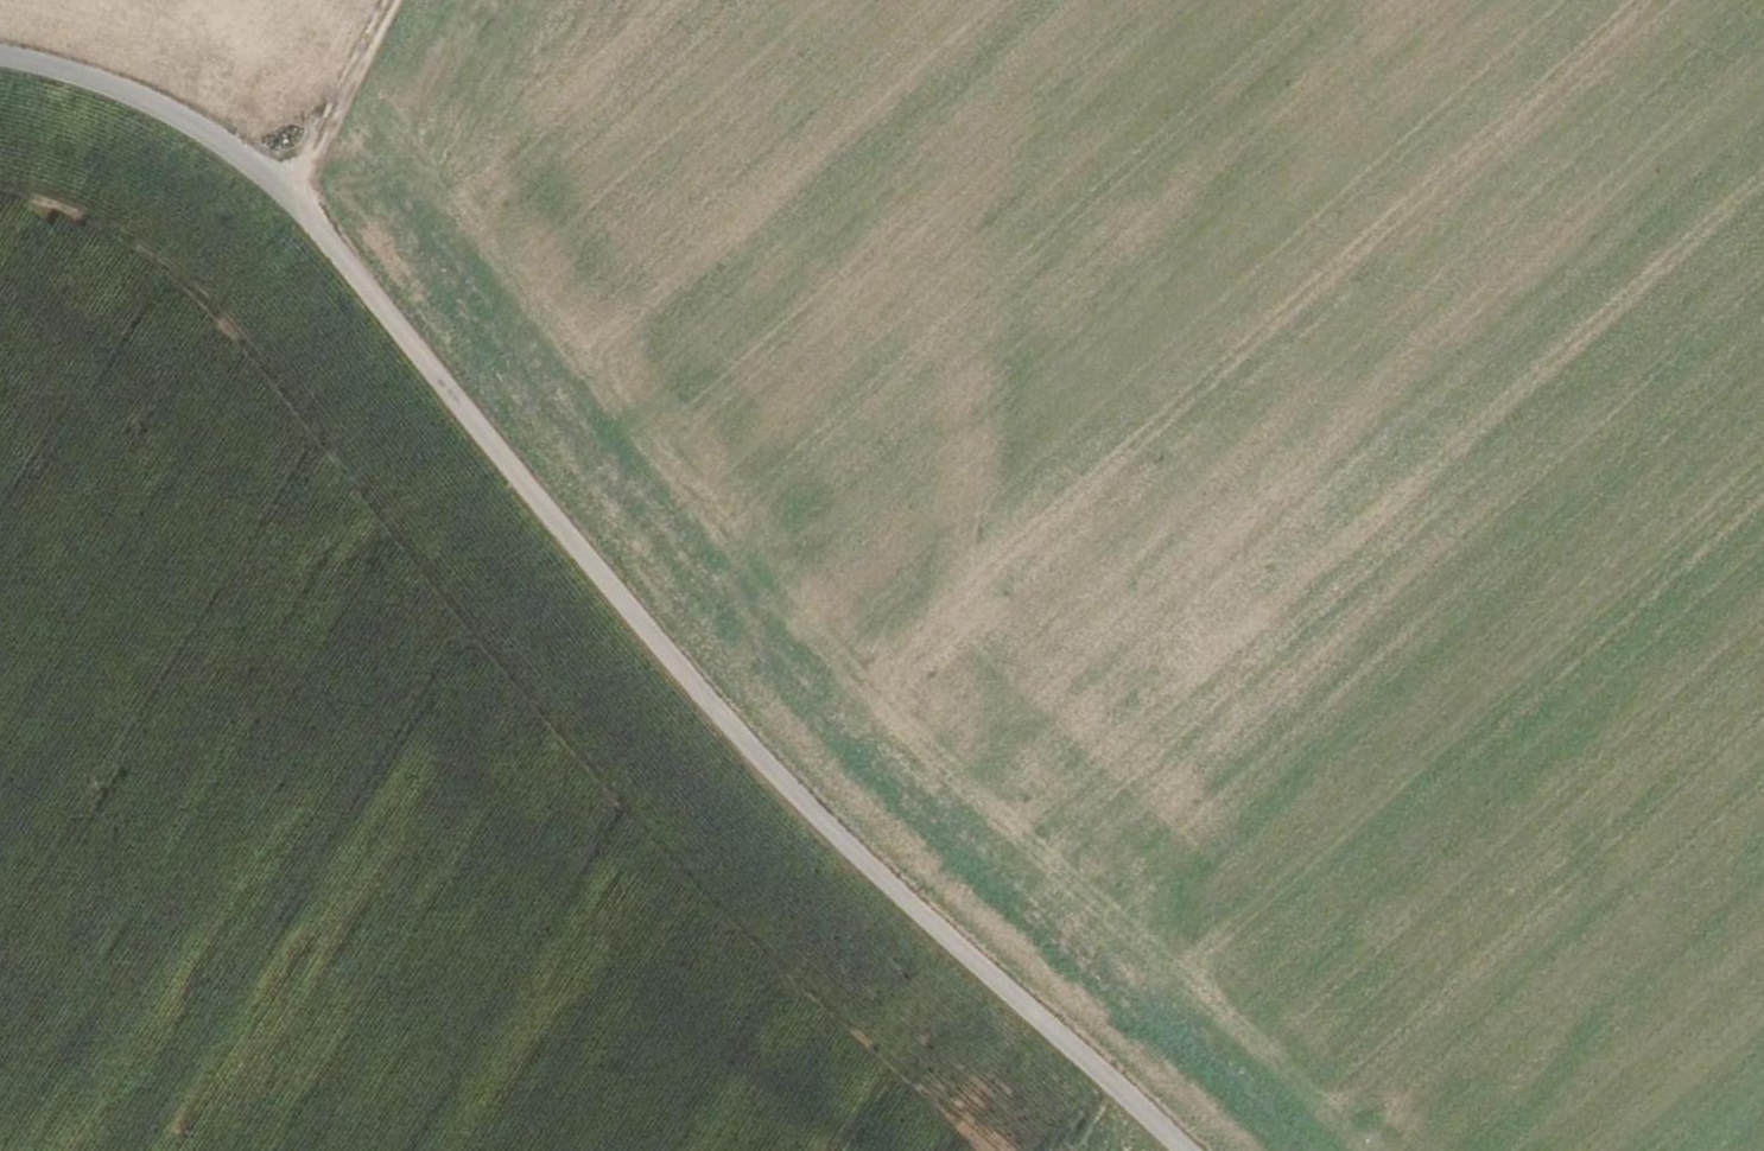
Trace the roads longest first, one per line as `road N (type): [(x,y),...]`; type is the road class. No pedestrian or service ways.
road 1 (unclassified): [(0,52),(133,92),(288,191),(716,710),(851,855),(1190,1150)]
road 2 (track): [(288,191),(388,0)]

